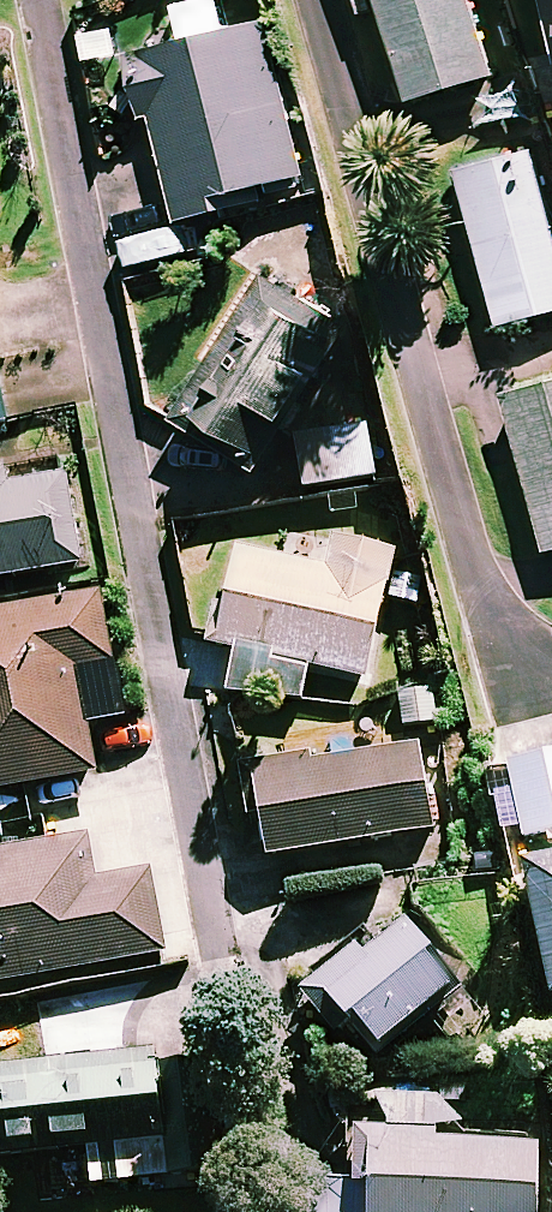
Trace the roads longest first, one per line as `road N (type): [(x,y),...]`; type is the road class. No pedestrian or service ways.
road 1 (residential): [(207,919),(32,0)]
road 2 (residential): [(551,676),(532,674),(491,627),(317,0)]

